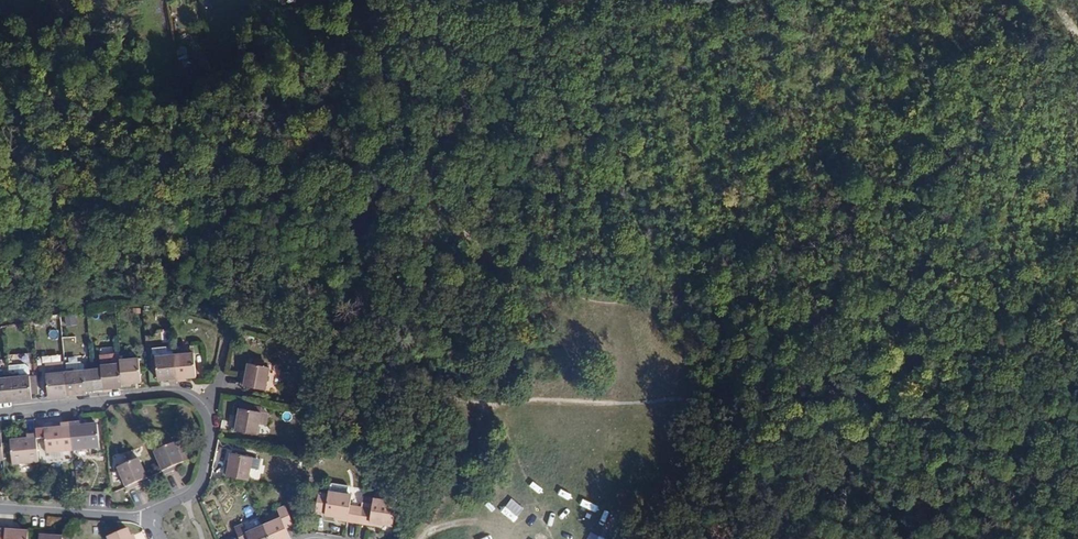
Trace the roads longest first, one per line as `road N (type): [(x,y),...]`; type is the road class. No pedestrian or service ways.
road 1 (residential): [(204,411),(169,394),(0,410)]
road 2 (residential): [(0,509),(149,514)]
road 3 (residential): [(149,514),(191,494),(200,481),(204,411)]

